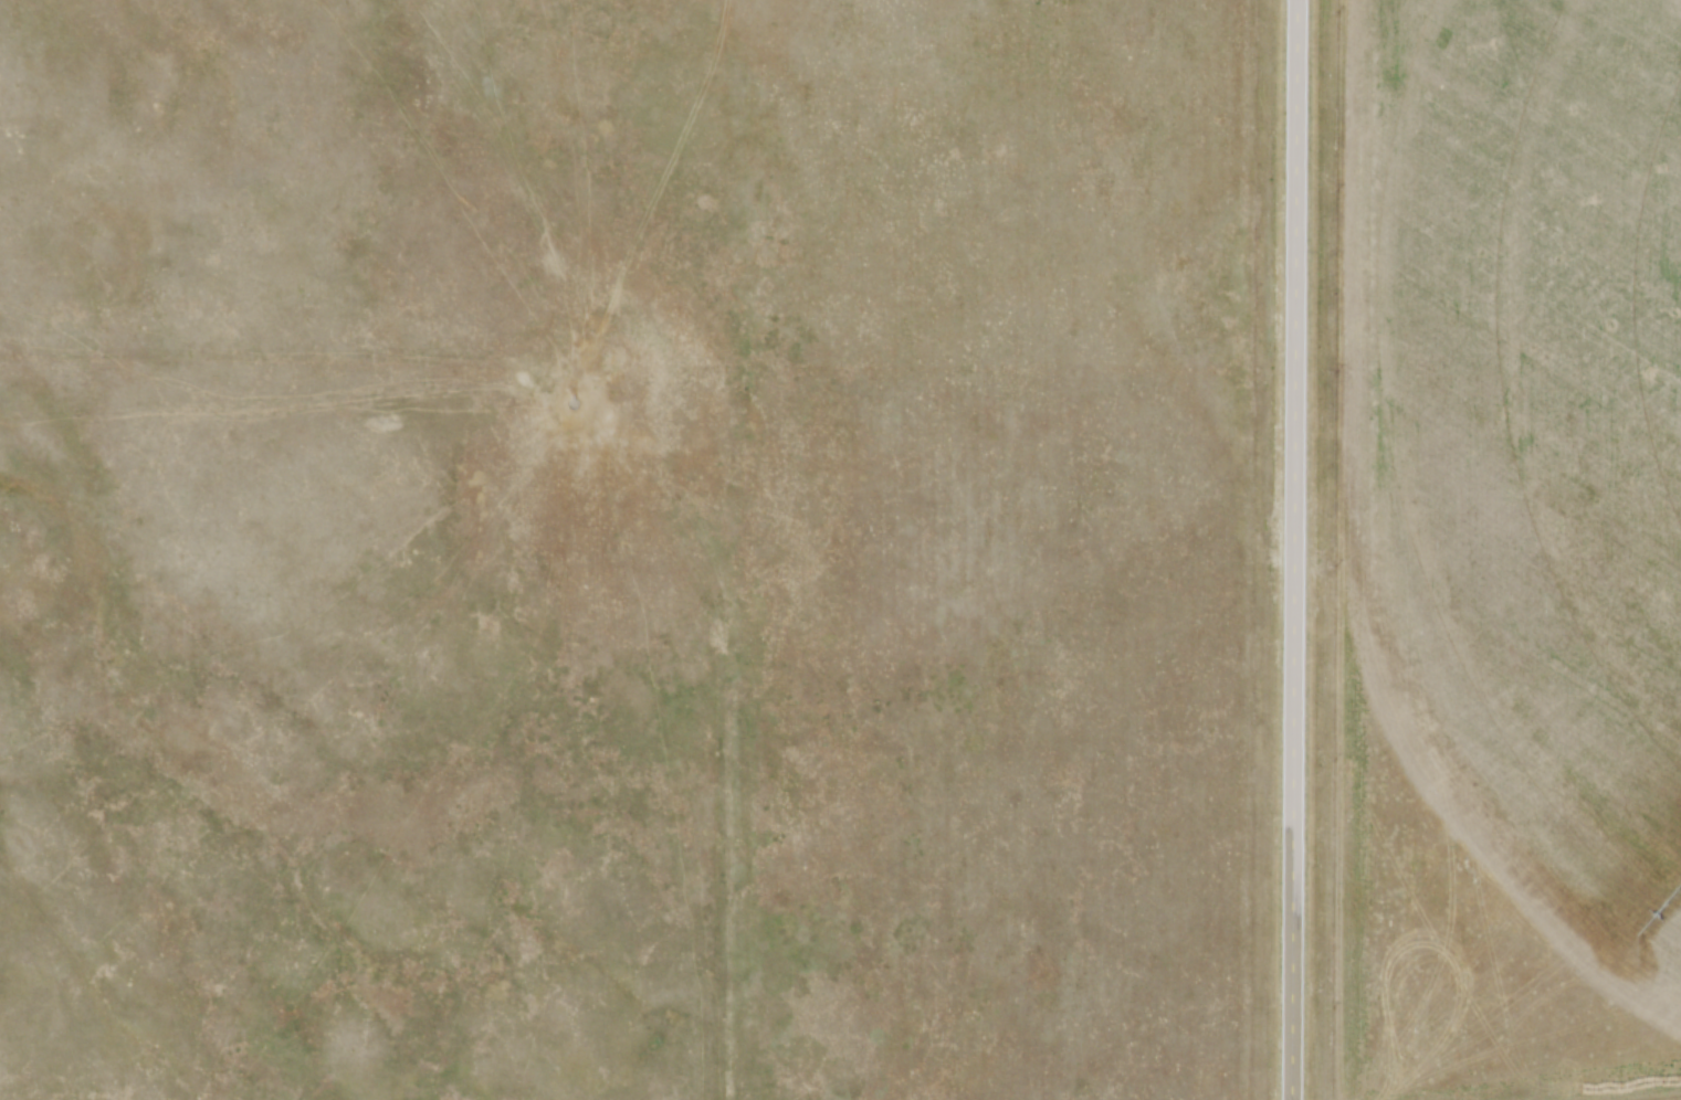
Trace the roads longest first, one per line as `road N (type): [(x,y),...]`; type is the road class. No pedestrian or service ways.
road 1 (secondary): [(1288,1099),(1293,0)]

